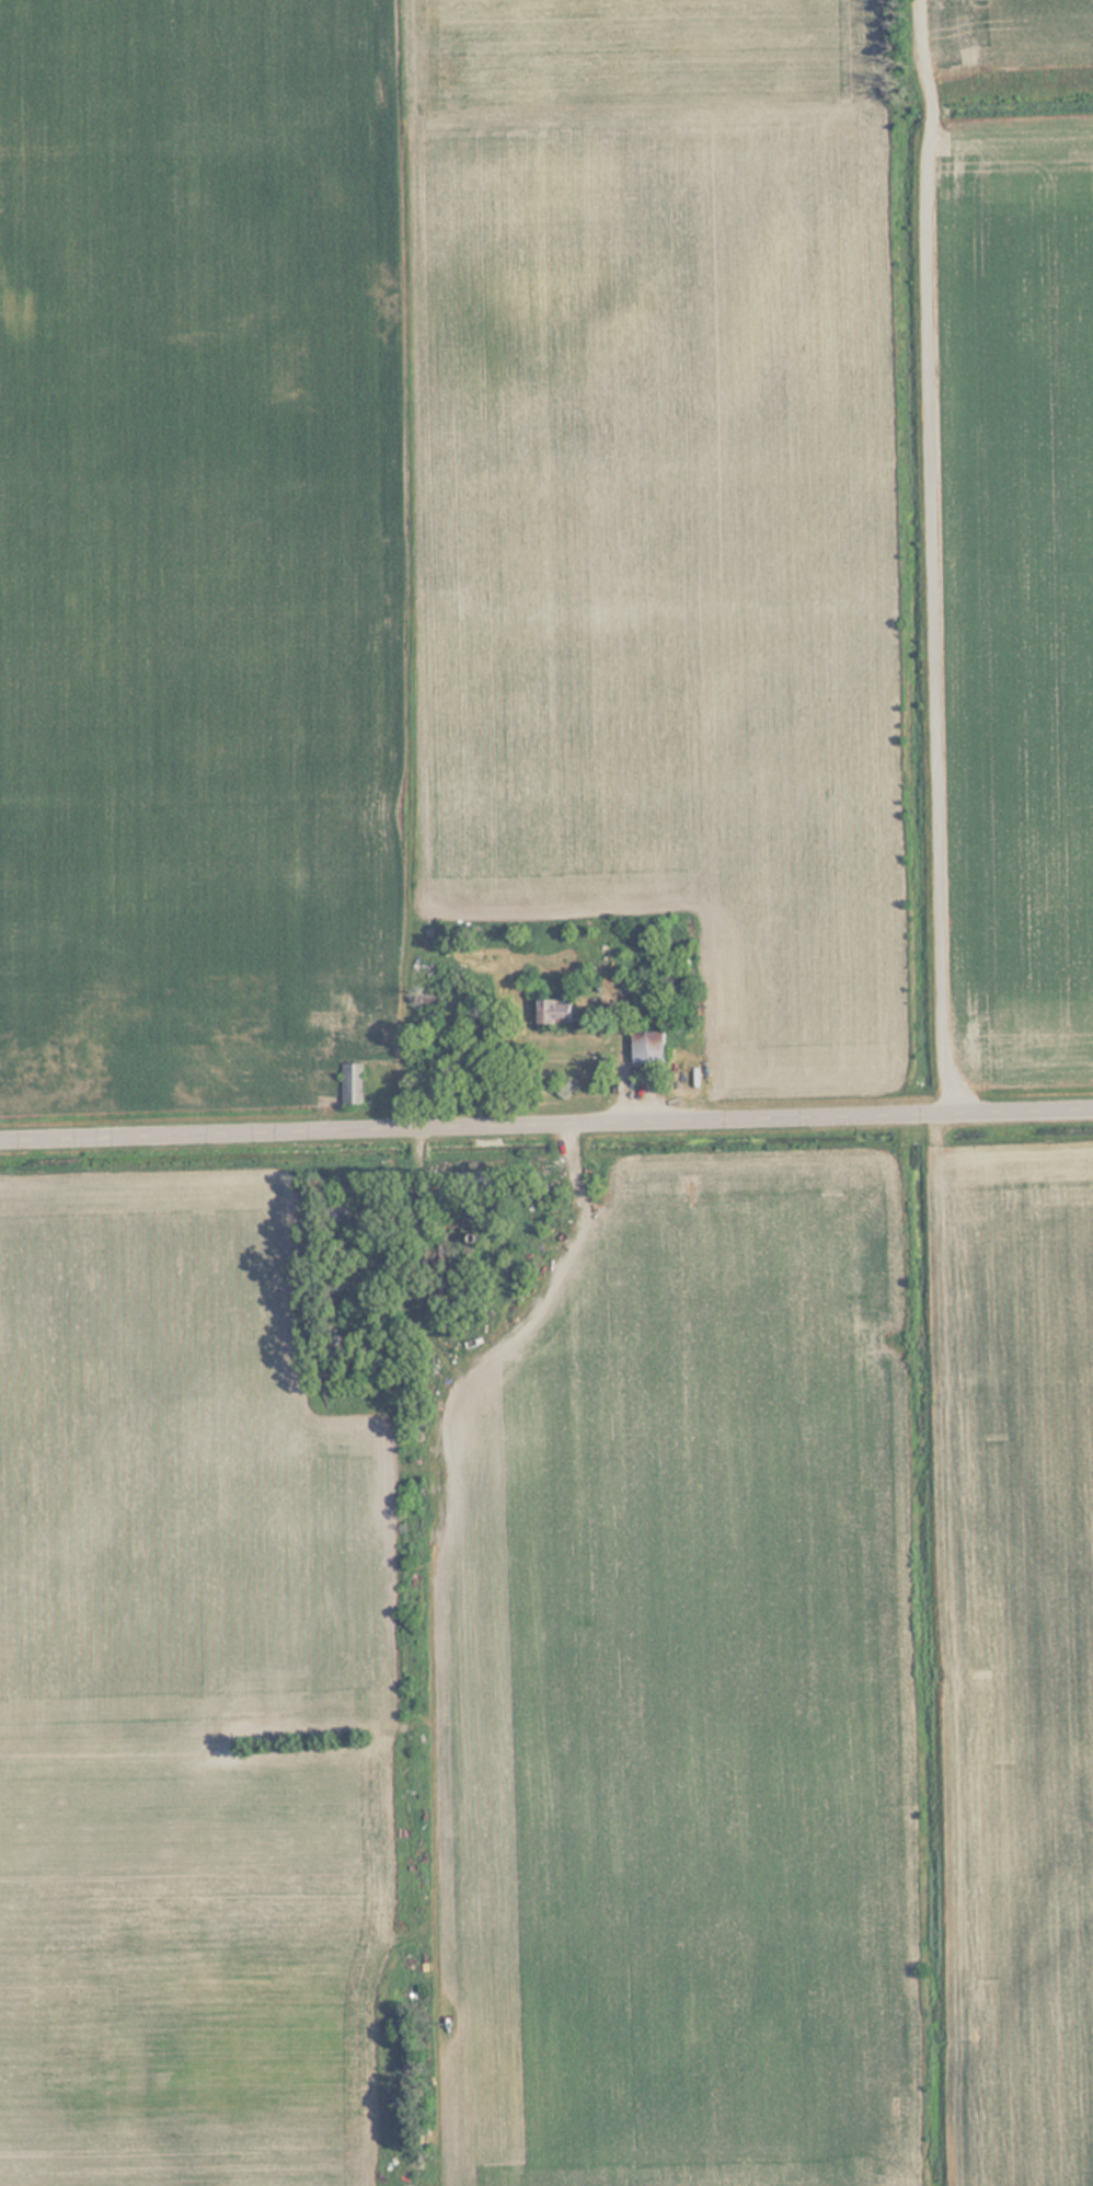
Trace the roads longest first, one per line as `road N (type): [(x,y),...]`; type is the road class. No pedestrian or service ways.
road 1 (secondary): [(0,1138),(1092,1107)]

